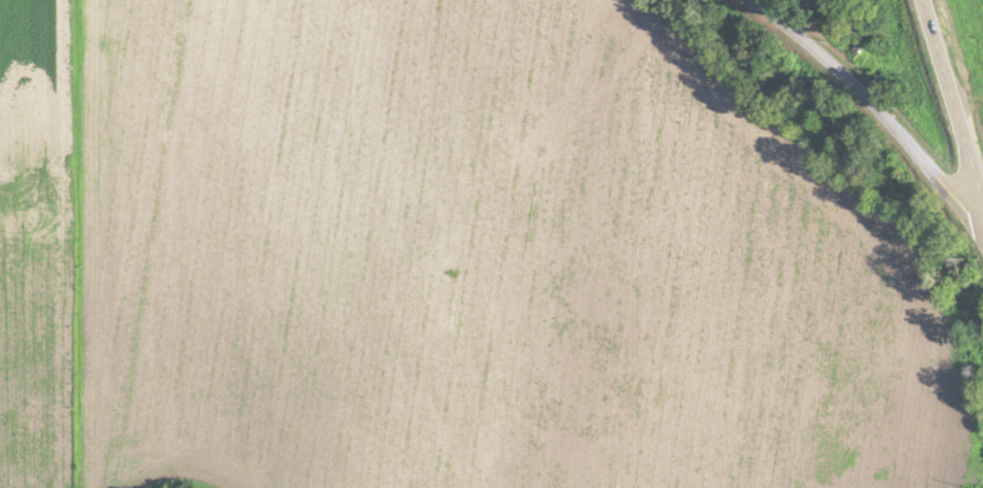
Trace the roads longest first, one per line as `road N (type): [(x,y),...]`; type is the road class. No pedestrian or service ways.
road 1 (residential): [(982,198),(962,191),(862,77),(762,0)]
road 2 (trunk): [(982,174),(936,0)]

